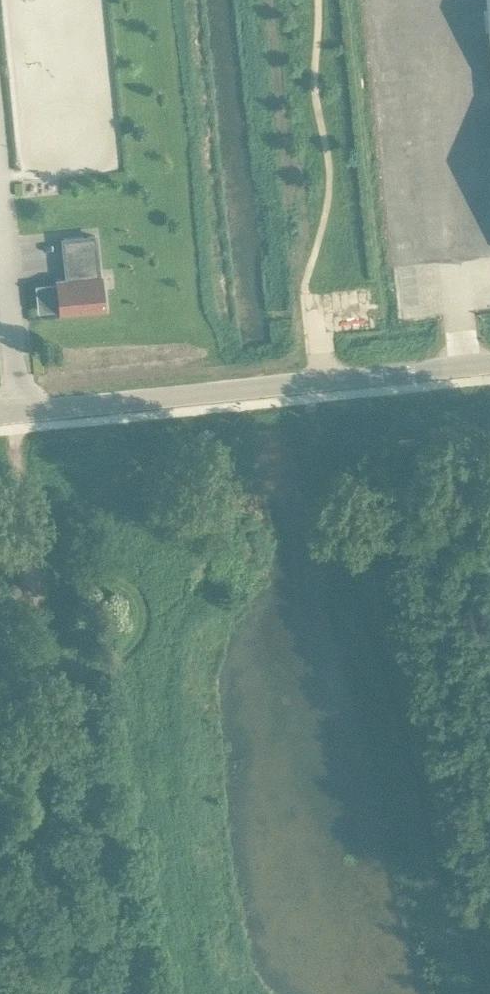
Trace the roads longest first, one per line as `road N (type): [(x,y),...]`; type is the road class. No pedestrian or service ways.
road 1 (unclassified): [(0,416),(489,366)]

